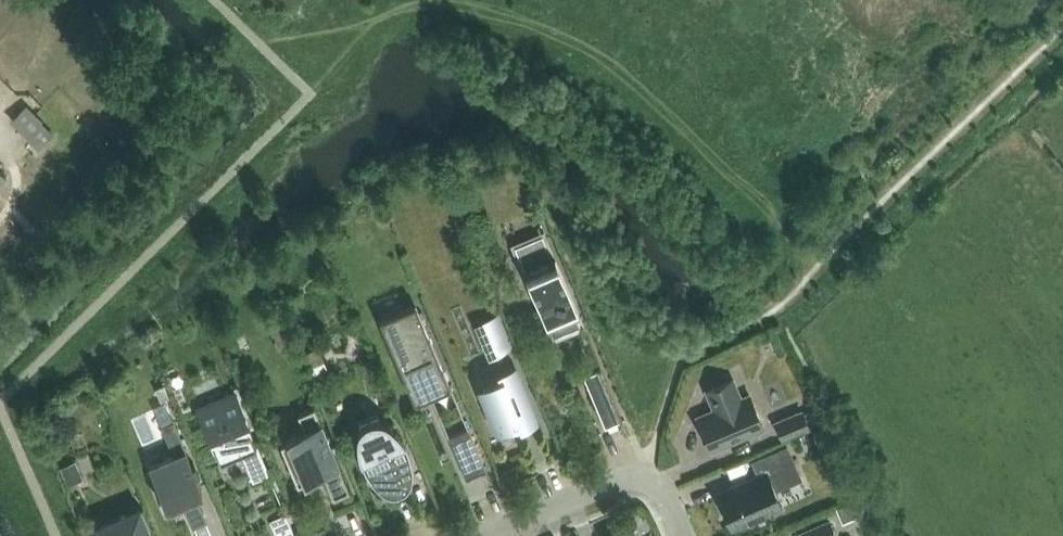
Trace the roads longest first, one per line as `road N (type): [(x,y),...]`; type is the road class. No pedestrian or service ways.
road 1 (residential): [(498,535),(620,483),(643,482)]

